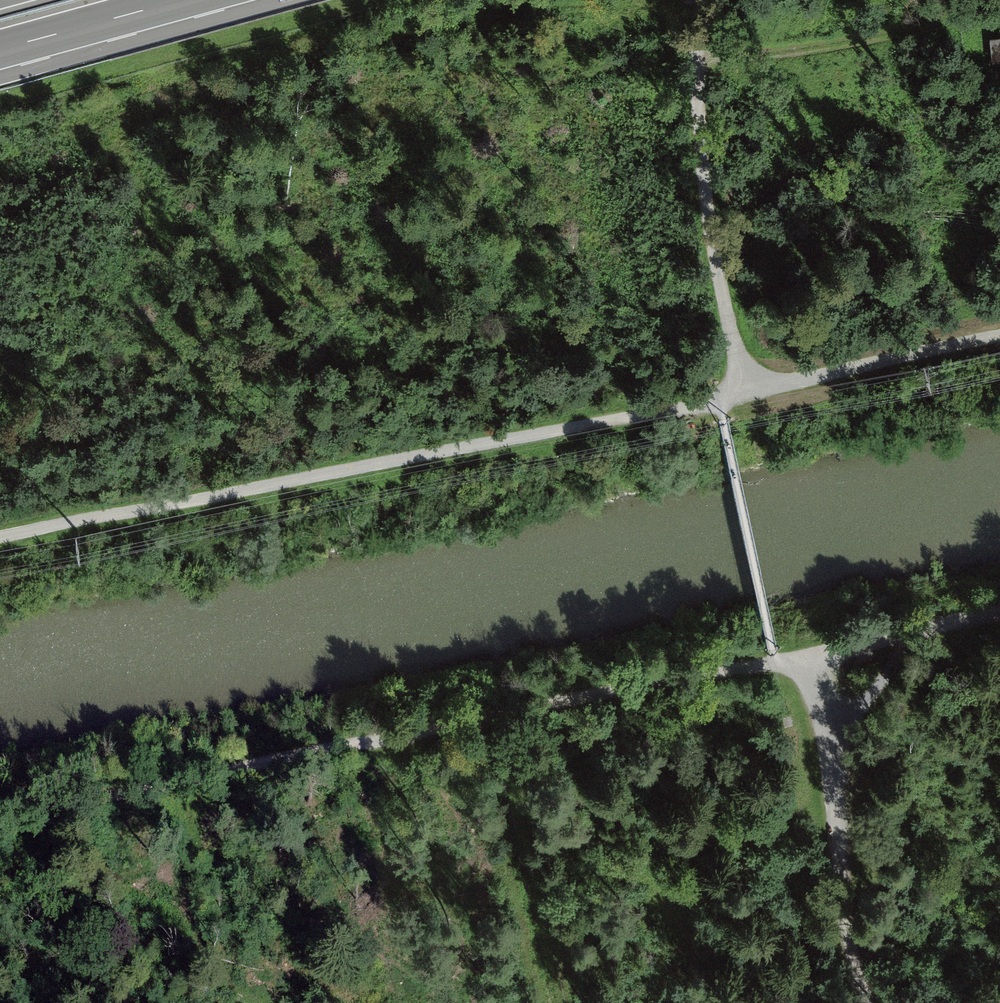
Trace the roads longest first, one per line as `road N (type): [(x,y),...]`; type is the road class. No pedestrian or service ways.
road 1 (track): [(776,662),(0,821)]
road 2 (track): [(719,401),(0,537)]
road 3 (track): [(689,0),(709,224),(745,389)]
road 4 (track): [(807,656),(836,722),(838,894),(867,1002)]
road 5 (track): [(776,662),(719,401)]
road 6 (track): [(745,389),(999,335)]
road 7 (track): [(999,616),(807,656)]
road 8 (motorway): [(0,51),(184,0)]
road 9 (track): [(836,722),(882,692),(913,634)]

